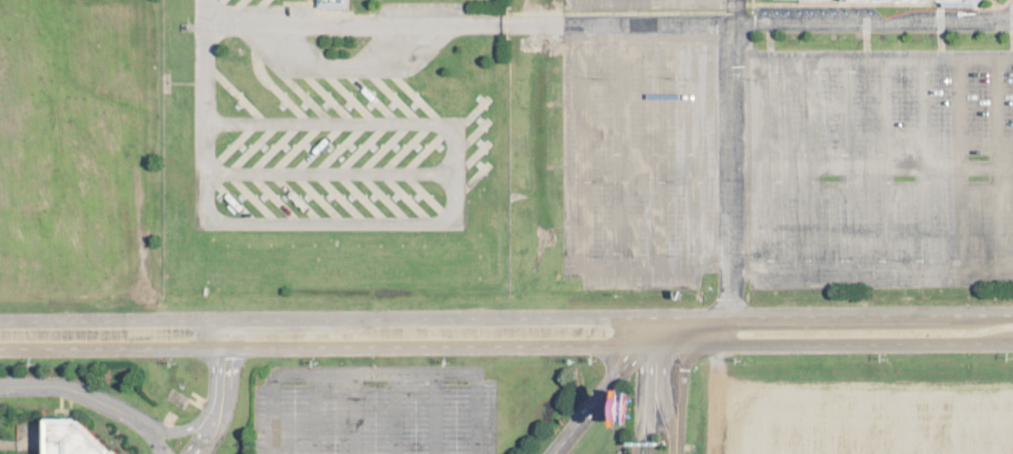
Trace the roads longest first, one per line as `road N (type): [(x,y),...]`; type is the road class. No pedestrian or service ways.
road 1 (tertiary): [(0,350),(1012,343)]
road 2 (tertiary): [(1012,316),(0,321)]

